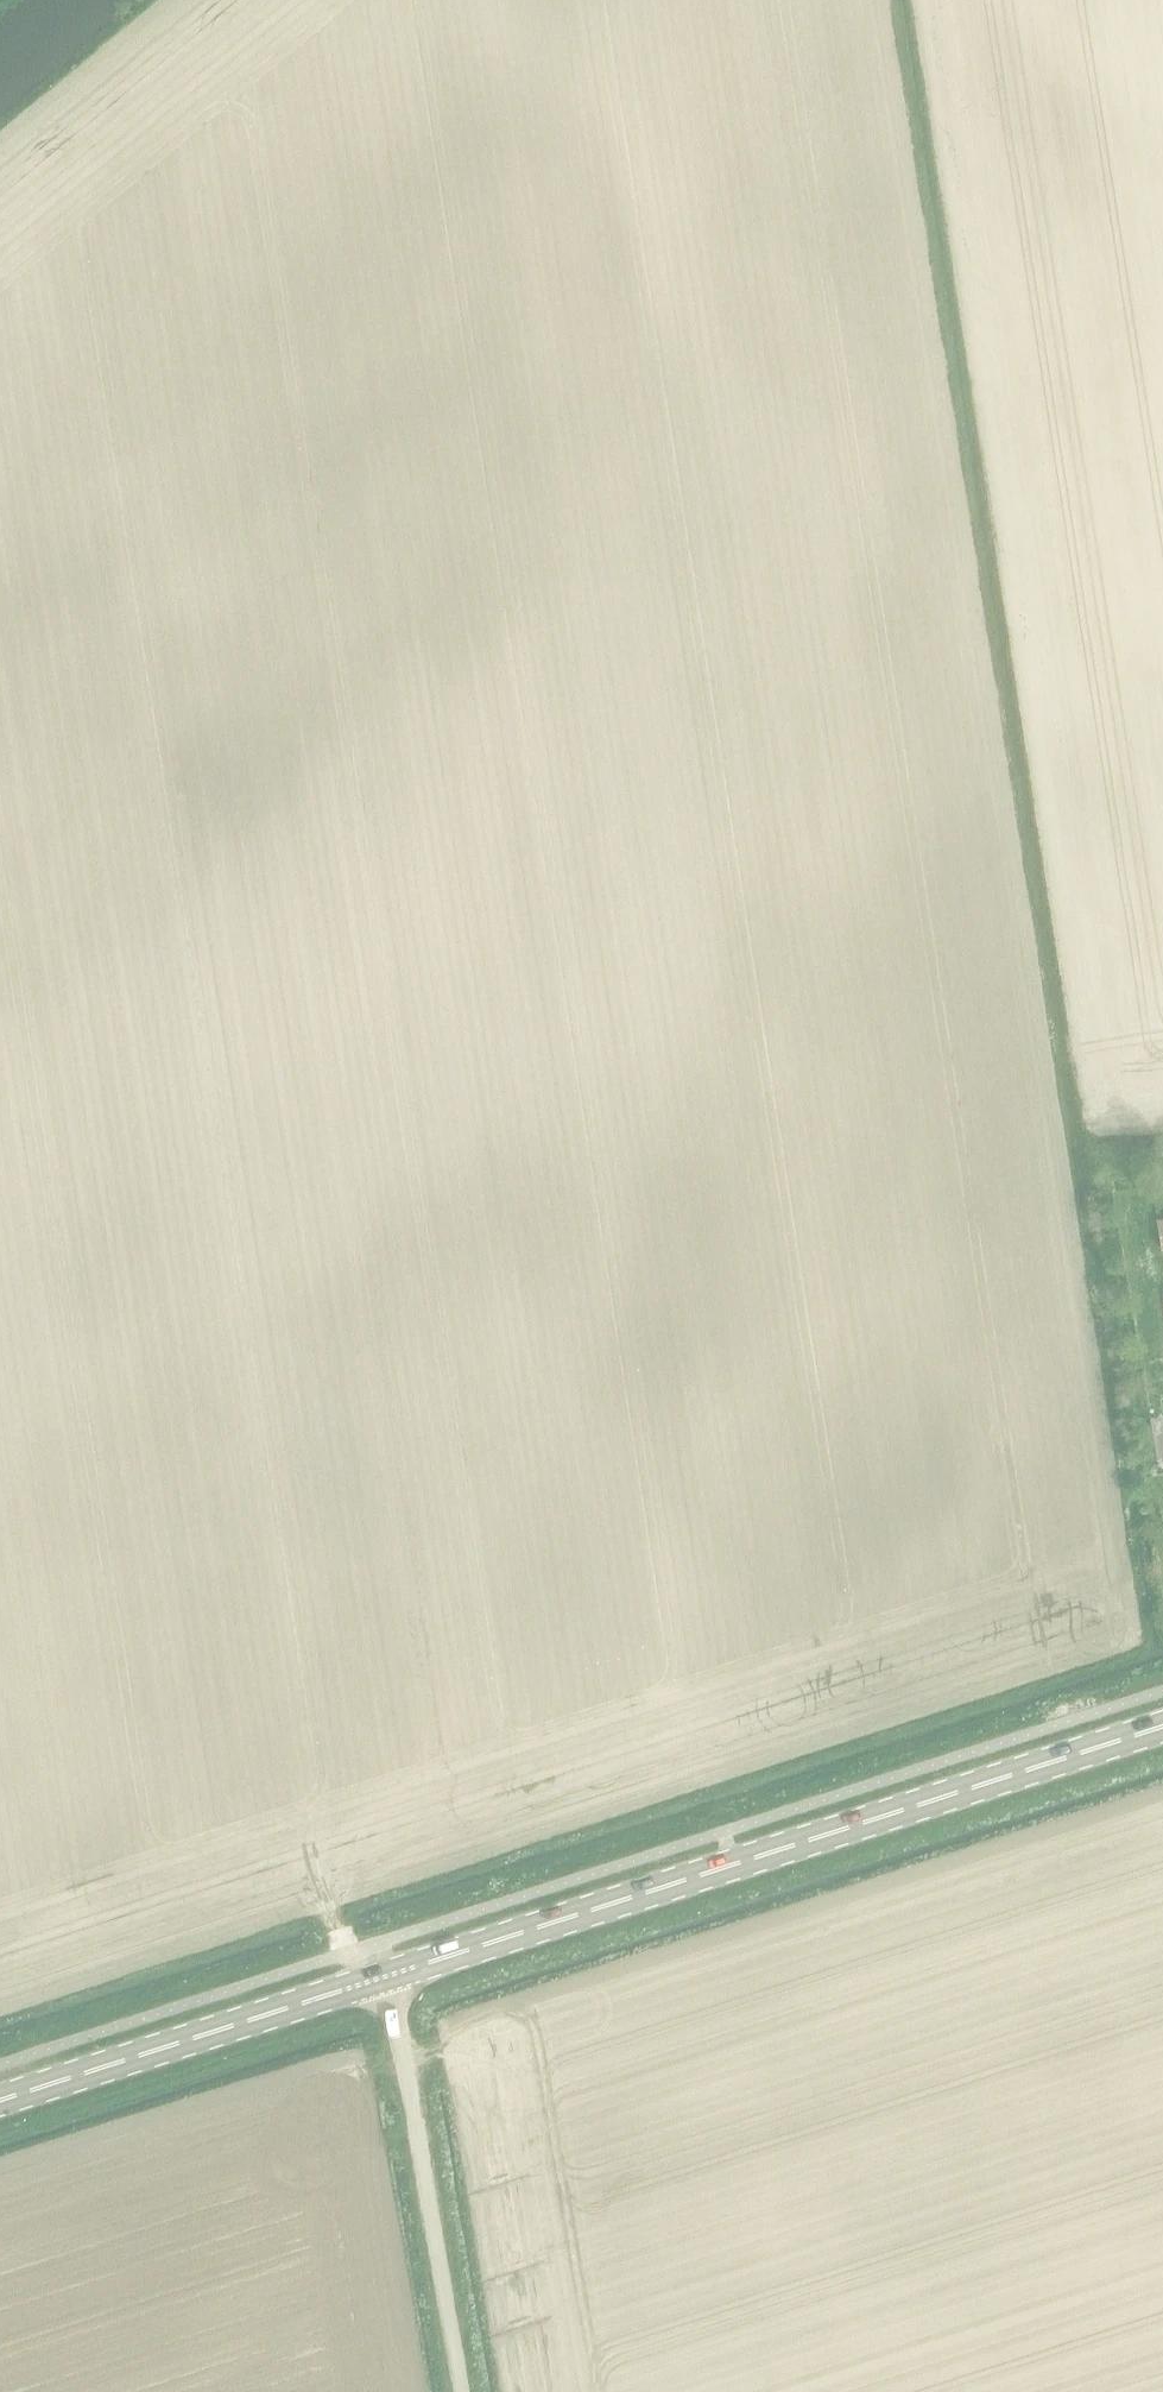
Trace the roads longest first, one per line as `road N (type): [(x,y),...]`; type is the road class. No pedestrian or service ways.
road 1 (primary): [(384,1977),(1162,1726)]
road 2 (unclassified): [(460,2391),(384,1977)]
road 3 (primary): [(0,2099),(384,1977)]

